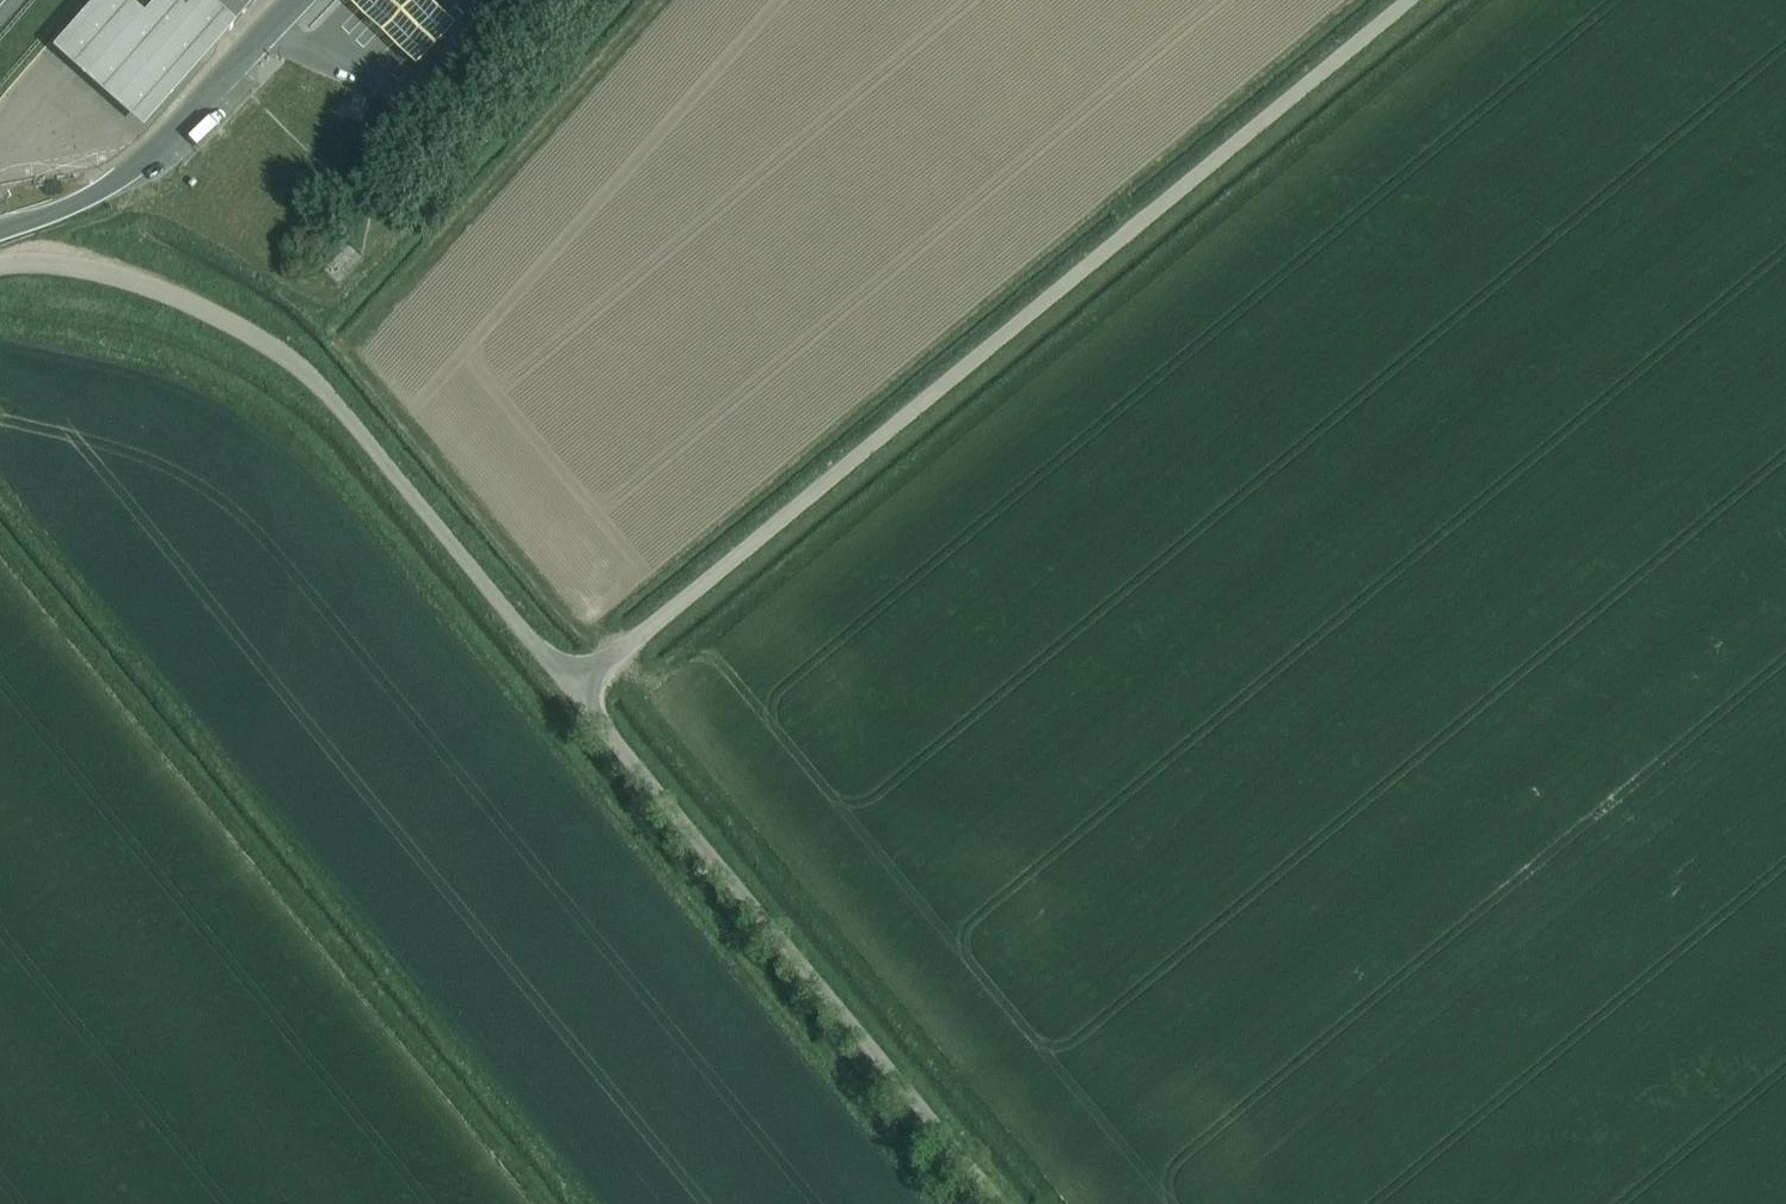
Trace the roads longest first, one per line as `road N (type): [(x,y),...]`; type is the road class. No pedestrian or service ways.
road 1 (unclassified): [(569,685),(1410,0)]
road 2 (unclassified): [(569,685),(356,433),(252,338),(133,276),(40,257),(0,266)]
road 3 (unclassified): [(994,1203),(569,685)]

